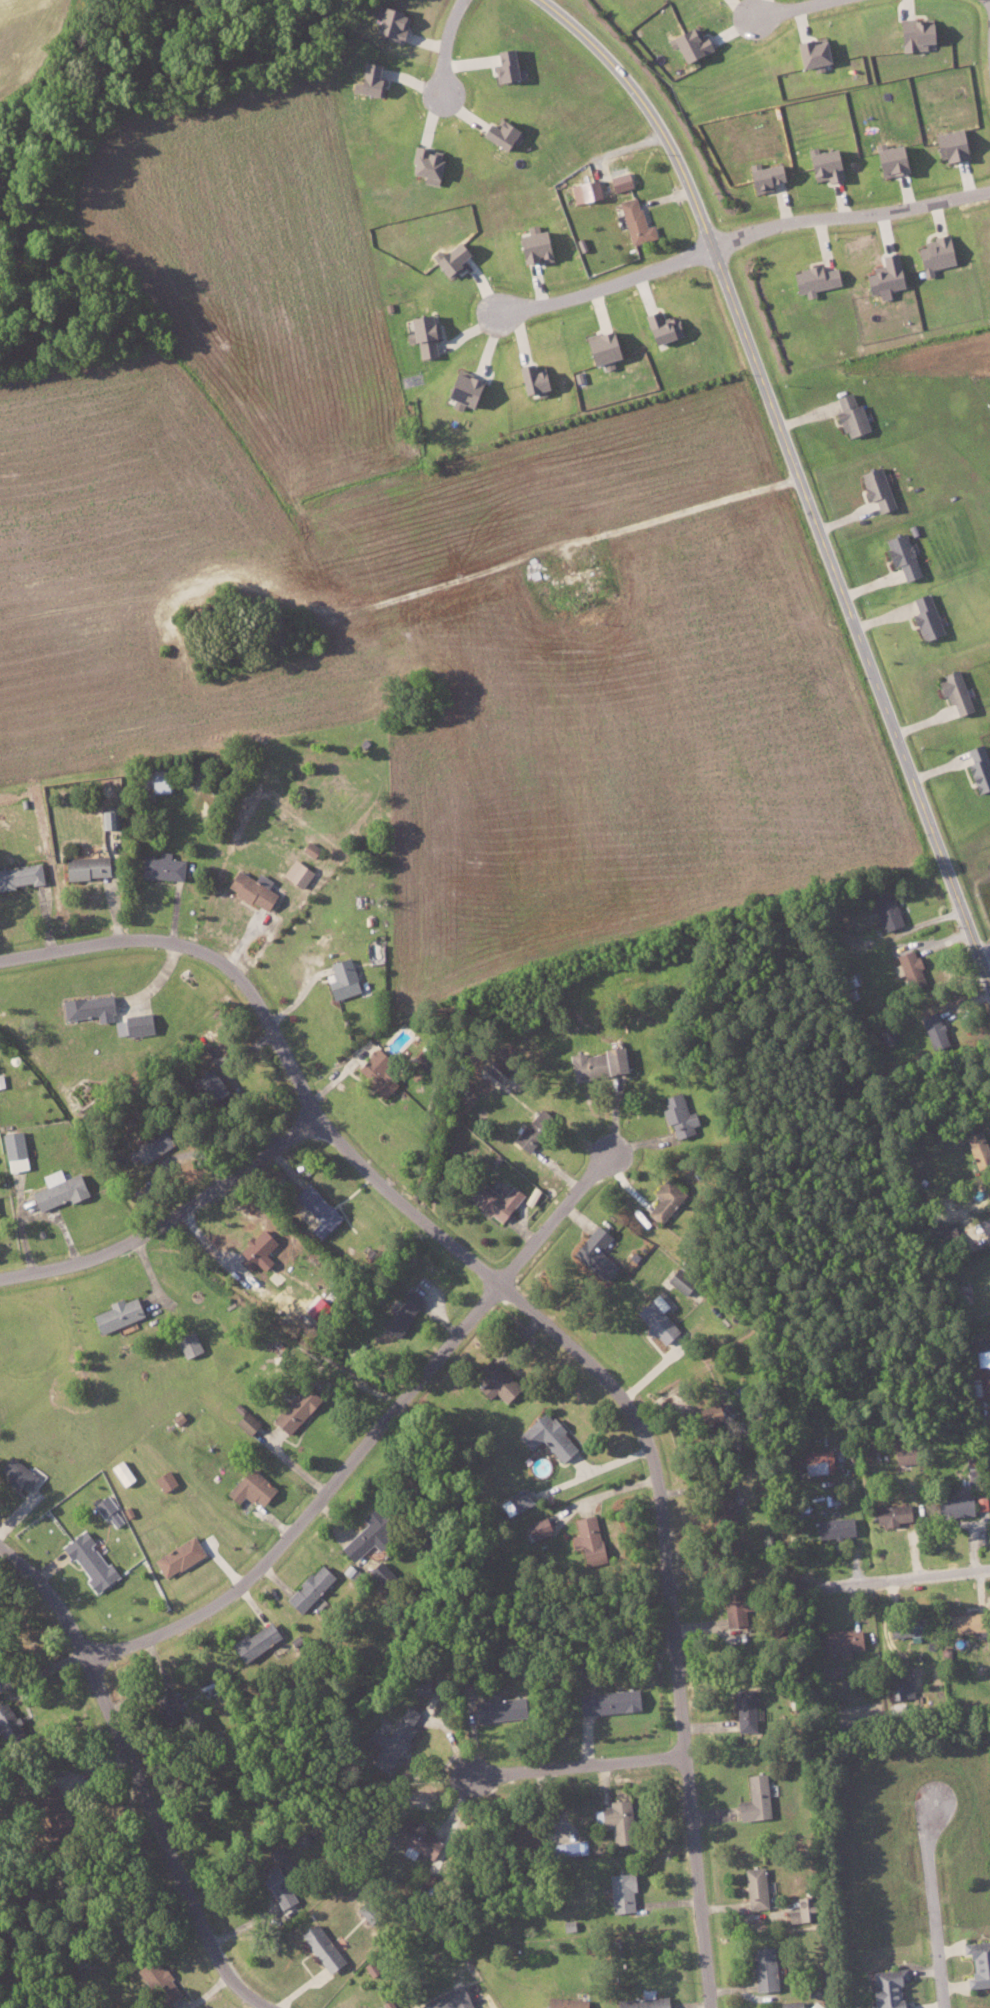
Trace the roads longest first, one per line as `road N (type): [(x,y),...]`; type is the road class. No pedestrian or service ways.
road 1 (residential): [(172,937),(210,949),(247,981),(304,1094),(338,1140),(569,1342),(625,1400),(652,1444),(711,2007)]
road 2 (residential): [(989,987),(695,192),(650,110),(570,14),(549,0)]
road 3 (residential): [(81,1656),(166,1629),(250,1579),(608,1145)]
road 4 (residential): [(0,1548),(58,1603),(217,1961),(245,1994),(272,2007)]
road 5 (residential): [(0,1279),(62,1268),(148,1231),(314,1108)]
road 6 (residential): [(989,191),(714,245)]
road 7 (residential): [(489,316),(623,283),(714,245)]
road 8 (residential): [(470,1776),(686,1755)]
road 9 (residential): [(934,1804),(926,1840),(944,2007)]
road 10 (residential): [(172,937),(103,938),(0,956)]
road 11 (residential): [(821,1585),(989,1568)]

